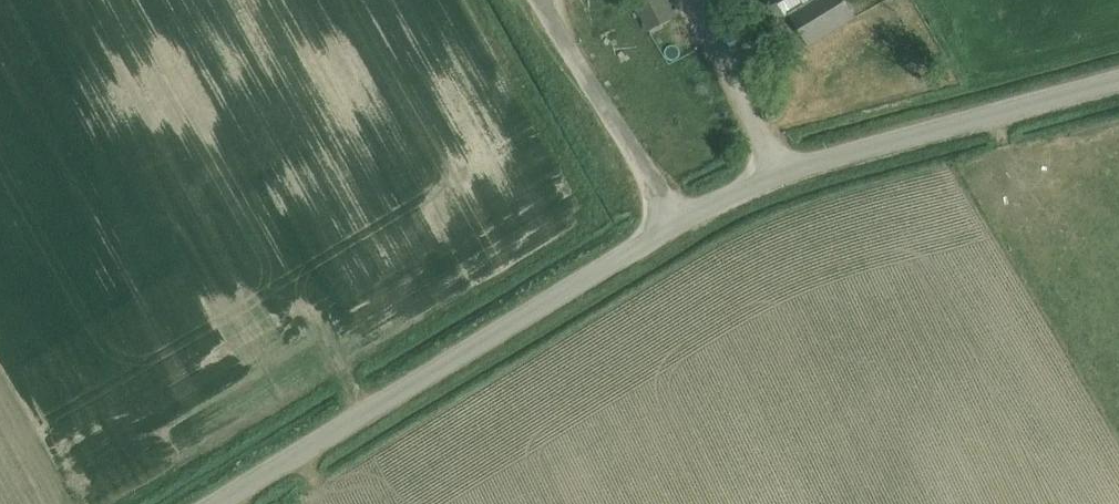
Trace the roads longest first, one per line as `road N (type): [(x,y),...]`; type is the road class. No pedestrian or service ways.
road 1 (unclassified): [(221,503),(744,191),(809,165),(1118,80)]

